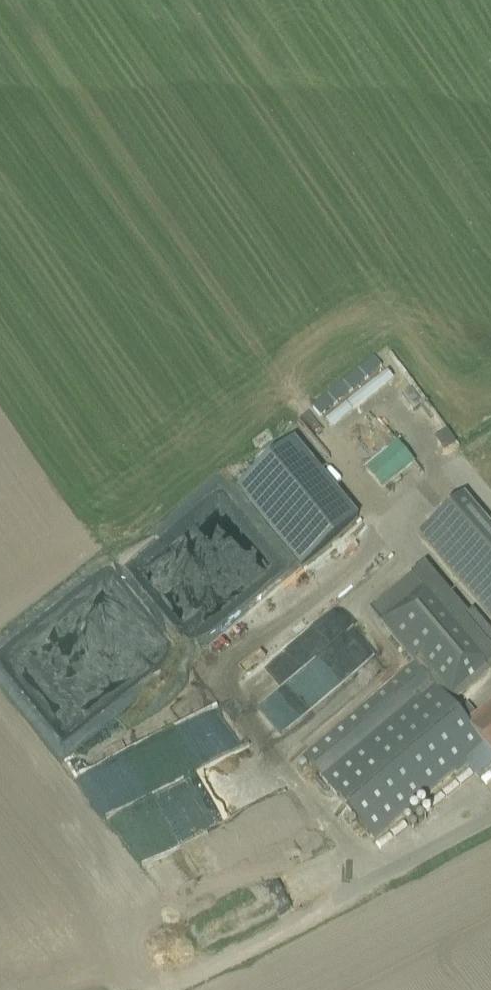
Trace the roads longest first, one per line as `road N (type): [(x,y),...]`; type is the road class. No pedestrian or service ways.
road 1 (track): [(351,894),(167,989)]
road 2 (unclassified): [(351,894),(490,821)]

